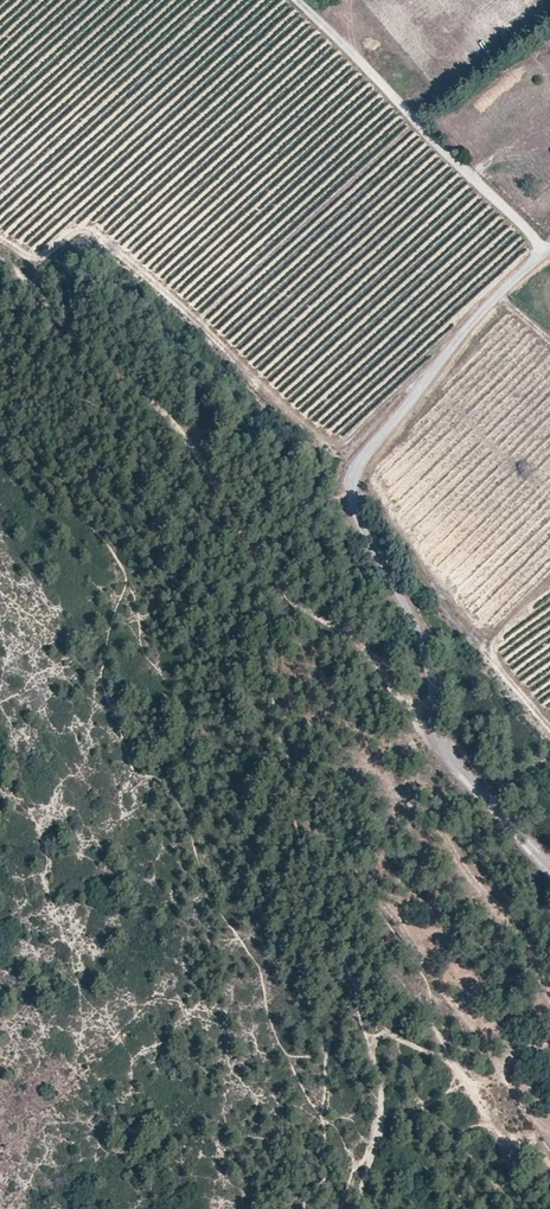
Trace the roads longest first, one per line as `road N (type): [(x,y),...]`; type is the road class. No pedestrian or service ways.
road 1 (unclassified): [(549,881),(433,728),(417,649),(342,487),(491,302),(549,252)]
road 2 (track): [(0,260),(76,344),(140,388),(189,444),(256,565),(433,728)]
road 3 (track): [(296,0),(547,254)]

